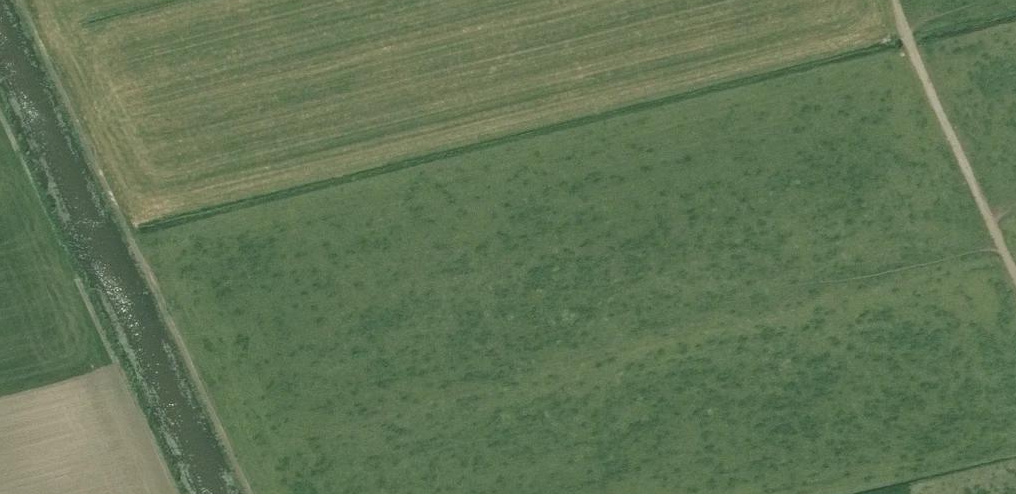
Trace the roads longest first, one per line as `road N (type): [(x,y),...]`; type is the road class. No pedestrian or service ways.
road 1 (track): [(891,0),(1015,279)]

